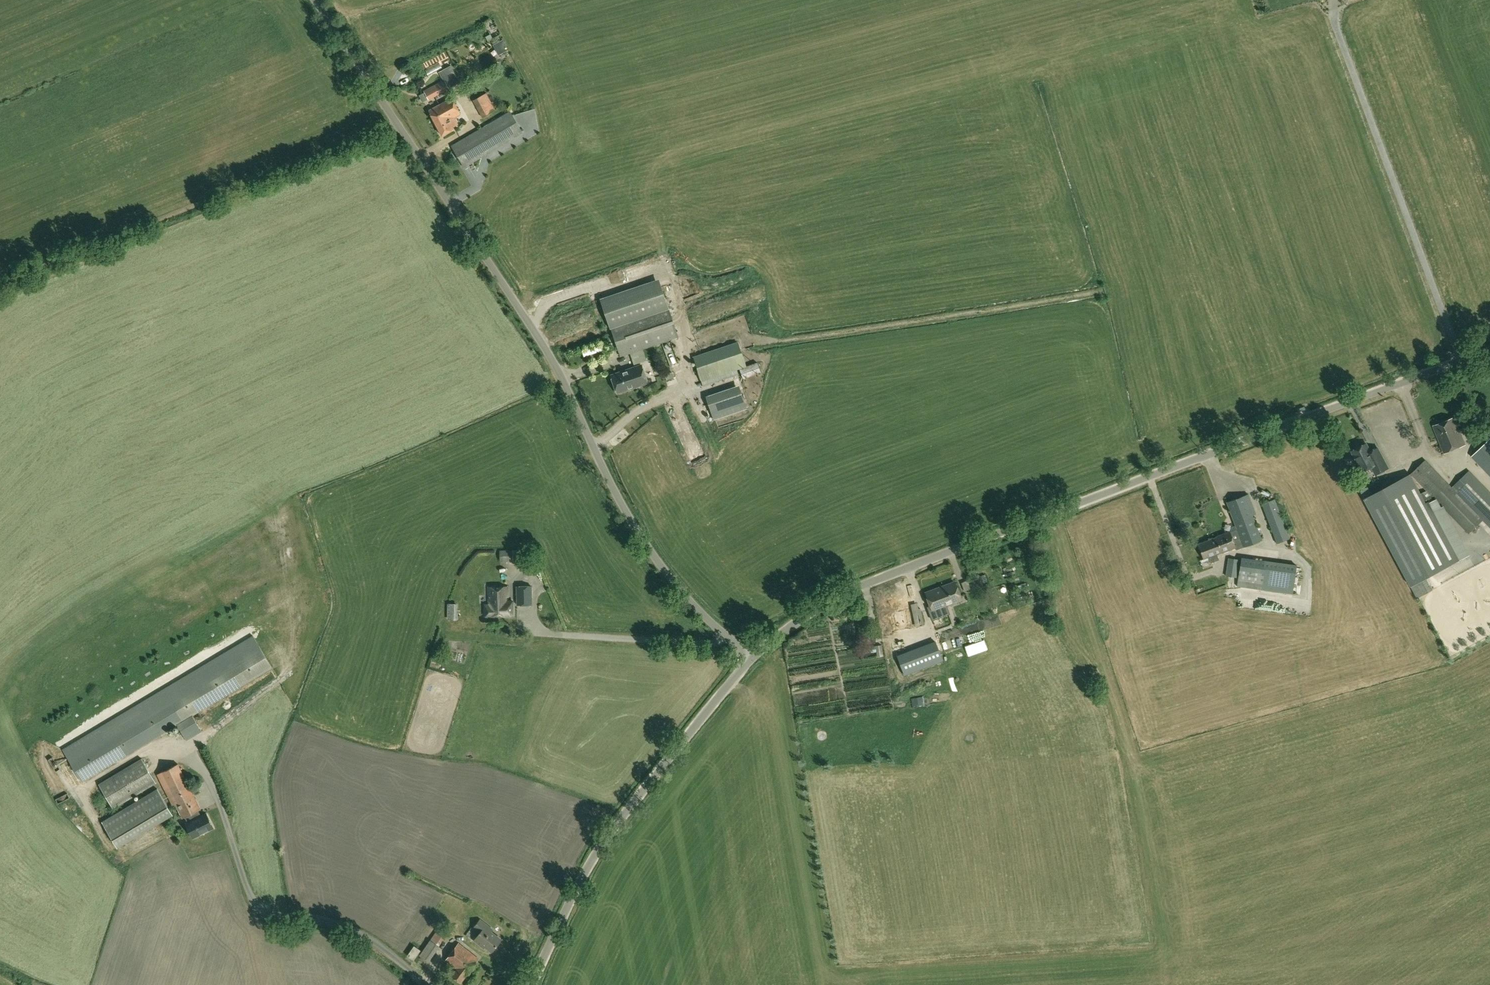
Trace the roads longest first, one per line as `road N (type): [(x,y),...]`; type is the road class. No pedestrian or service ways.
road 1 (unclassified): [(751,653),(775,631),(903,567),(1489,348)]
road 2 (unclassified): [(751,653),(651,548),(552,353),(443,181),(314,0)]
road 3 (unclassified): [(531,984),(643,784),(751,653)]

